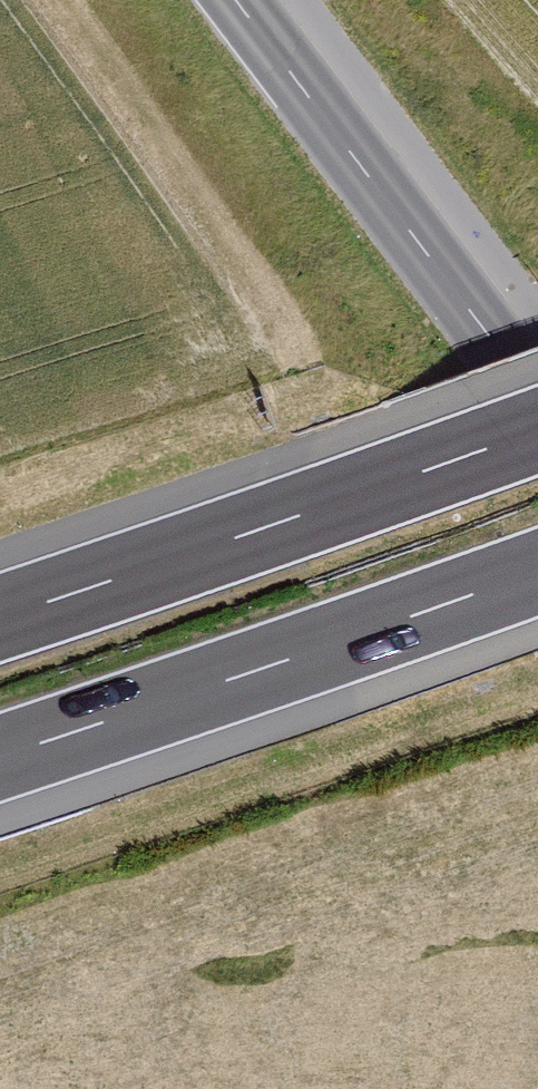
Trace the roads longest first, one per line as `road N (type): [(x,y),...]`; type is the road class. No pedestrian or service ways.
road 1 (motorway): [(537,426),(0,616)]
road 2 (motorway): [(0,758),(537,572)]
road 3 (tertiary): [(239,0),(537,396)]

